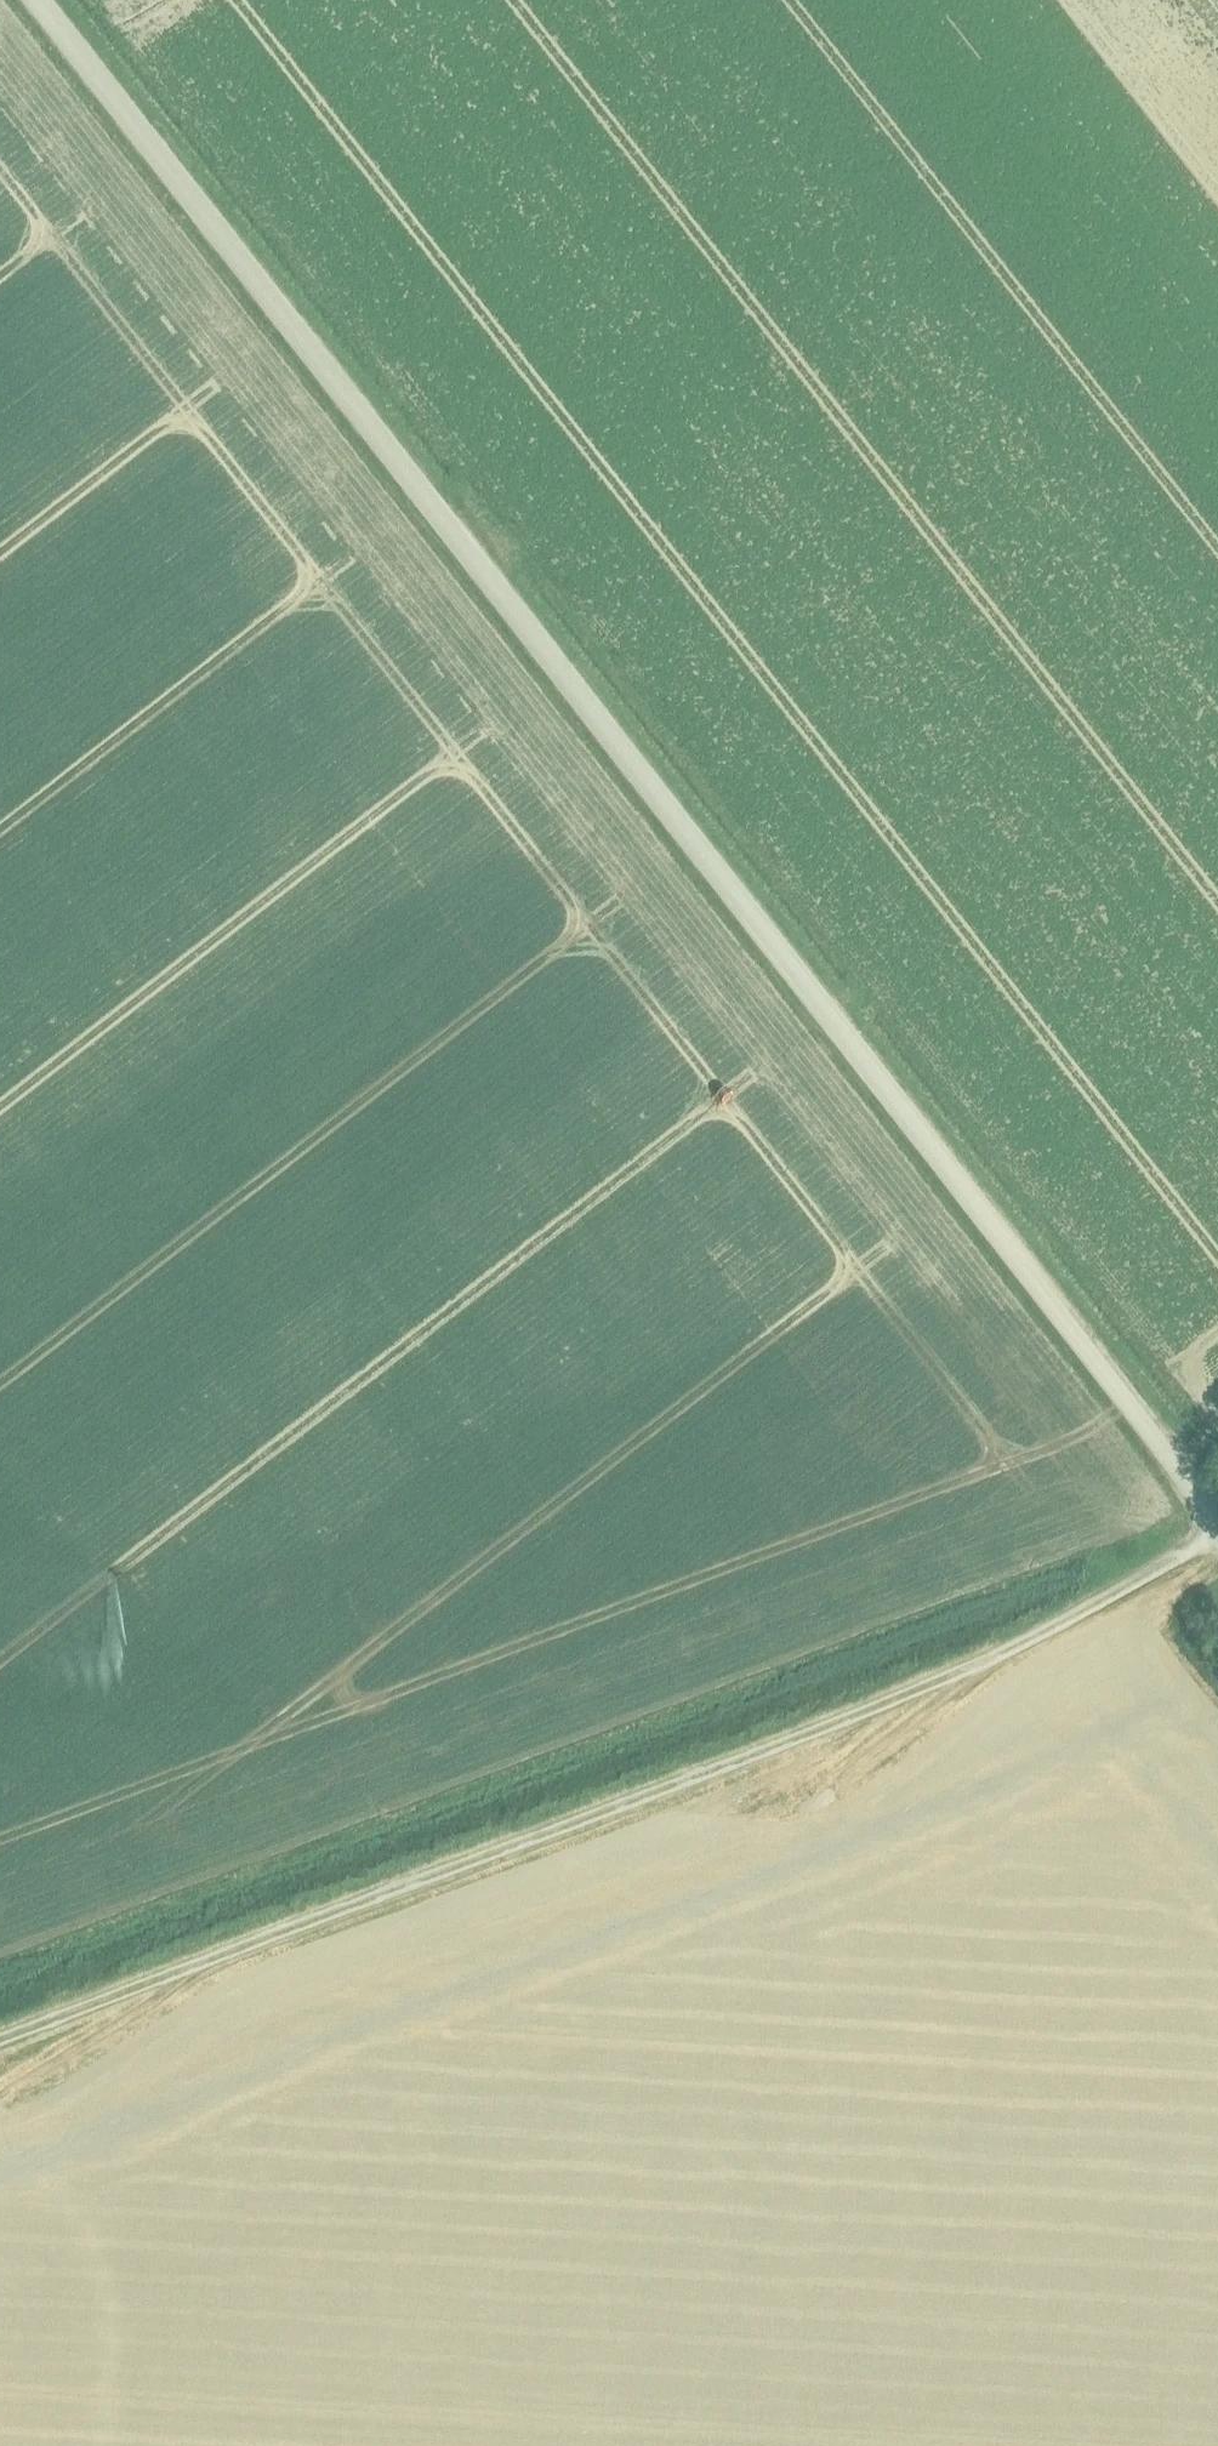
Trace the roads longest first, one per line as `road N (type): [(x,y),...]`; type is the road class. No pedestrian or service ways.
road 1 (tertiary): [(1217,1531),(1162,1444),(36,0)]
road 2 (track): [(1216,1528),(991,1660),(903,1697),(0,2038)]
road 3 (track): [(199,1965),(0,2096)]
road 4 (track): [(974,1667),(954,1692),(811,1797)]

